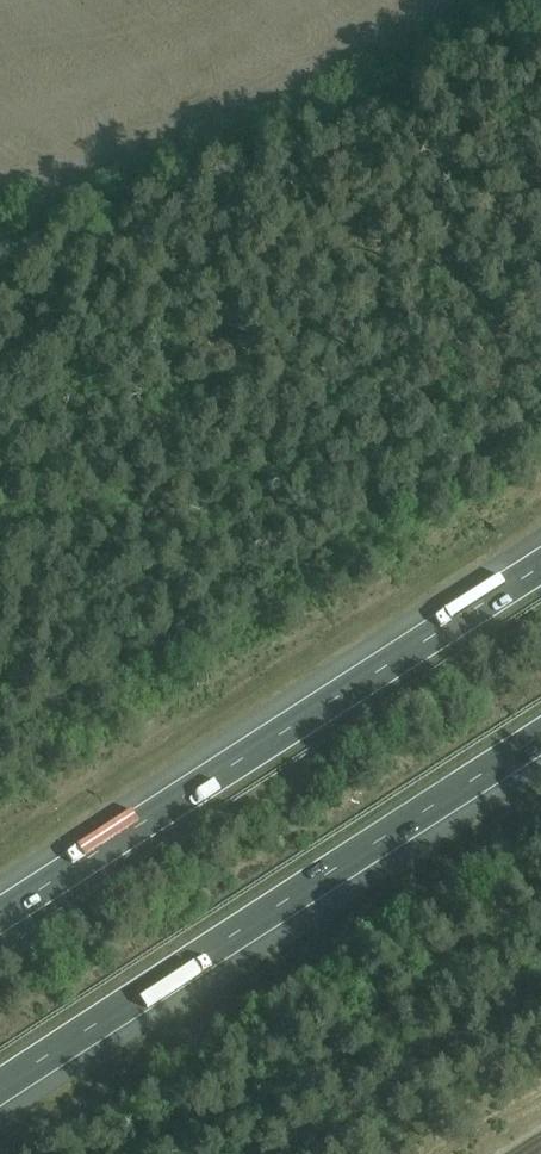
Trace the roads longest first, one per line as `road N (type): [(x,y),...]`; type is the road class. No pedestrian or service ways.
road 1 (motorway): [(0,1089),(540,739)]
road 2 (motorway): [(540,568),(0,913)]

